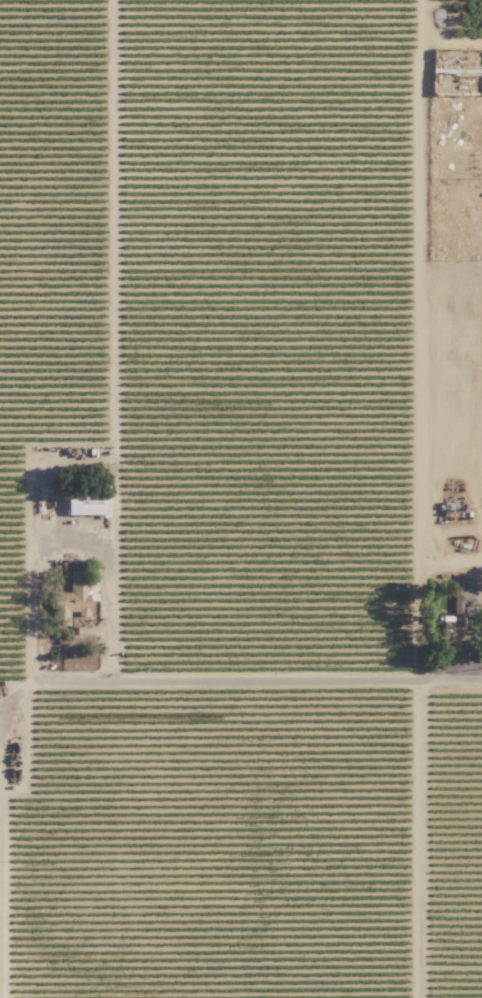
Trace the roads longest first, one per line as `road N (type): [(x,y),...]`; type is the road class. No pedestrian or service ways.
road 1 (residential): [(481,687),(6,688)]
road 2 (track): [(417,997),(420,687)]

